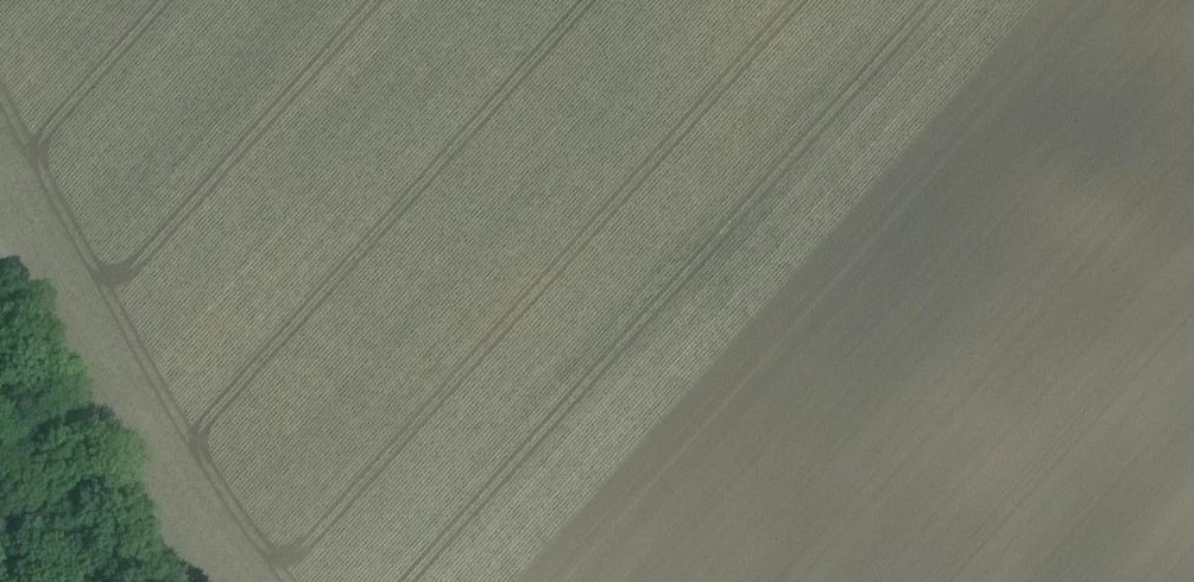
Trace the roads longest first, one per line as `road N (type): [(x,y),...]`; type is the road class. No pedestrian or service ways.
road 1 (track): [(0,421),(81,581)]

